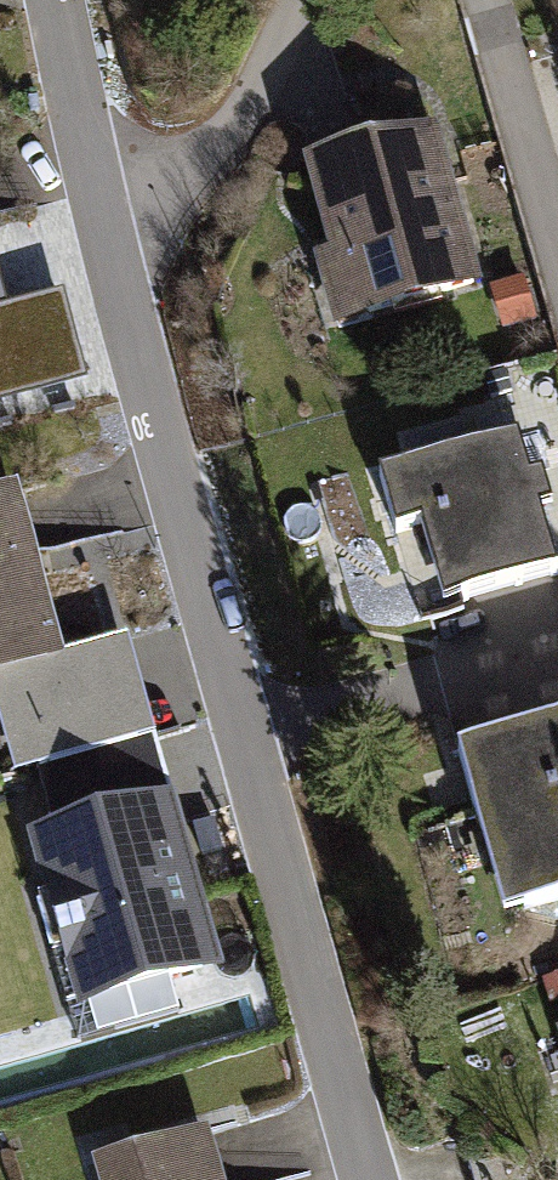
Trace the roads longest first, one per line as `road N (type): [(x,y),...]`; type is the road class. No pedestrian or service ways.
road 1 (residential): [(93,192),(353,1179)]
road 2 (residential): [(481,0),(557,305)]
road 3 (residential): [(93,192),(197,158),(255,106),(299,0)]
road 4 (residential): [(51,0),(93,192)]

